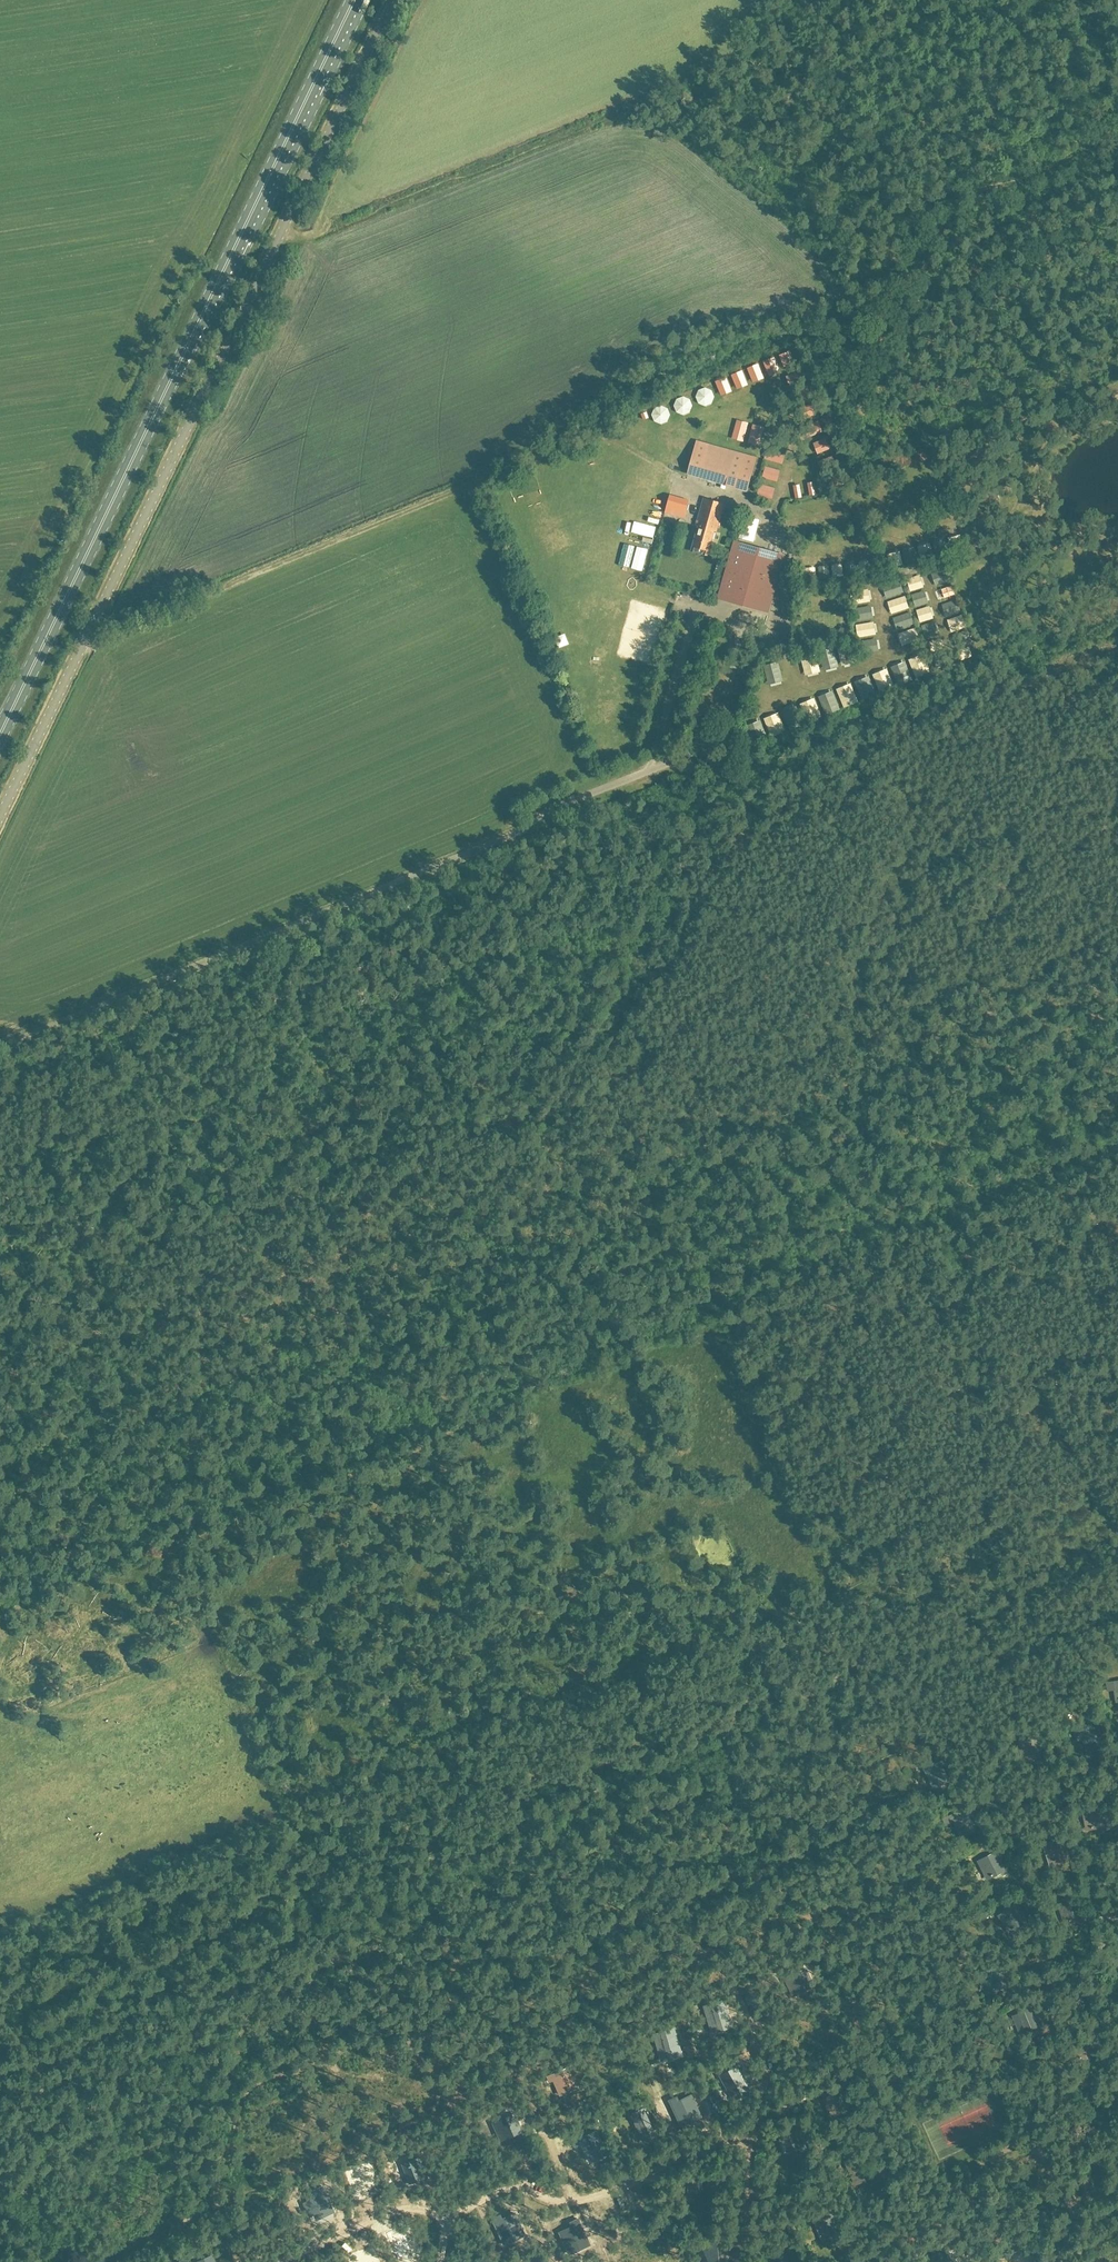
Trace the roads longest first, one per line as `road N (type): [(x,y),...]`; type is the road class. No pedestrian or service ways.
road 1 (track): [(0,1049),(712,781),(752,621),(773,626),(792,550),(748,501),(680,481),(604,436),(85,638)]
road 2 (unclassified): [(0,814),(392,0)]
road 3 (primary): [(353,0),(0,733)]
road 4 (track): [(769,2078),(733,1981),(599,2028),(394,2150),(386,2173),(349,2198),(334,2261)]
road 5 (track): [(933,1803),(983,1800),(1010,1830),(1117,1772)]
road 6 (track): [(1117,2044),(1097,1990),(1098,1924),(1117,1861)]
road 7 (track): [(769,2078),(738,2261)]

